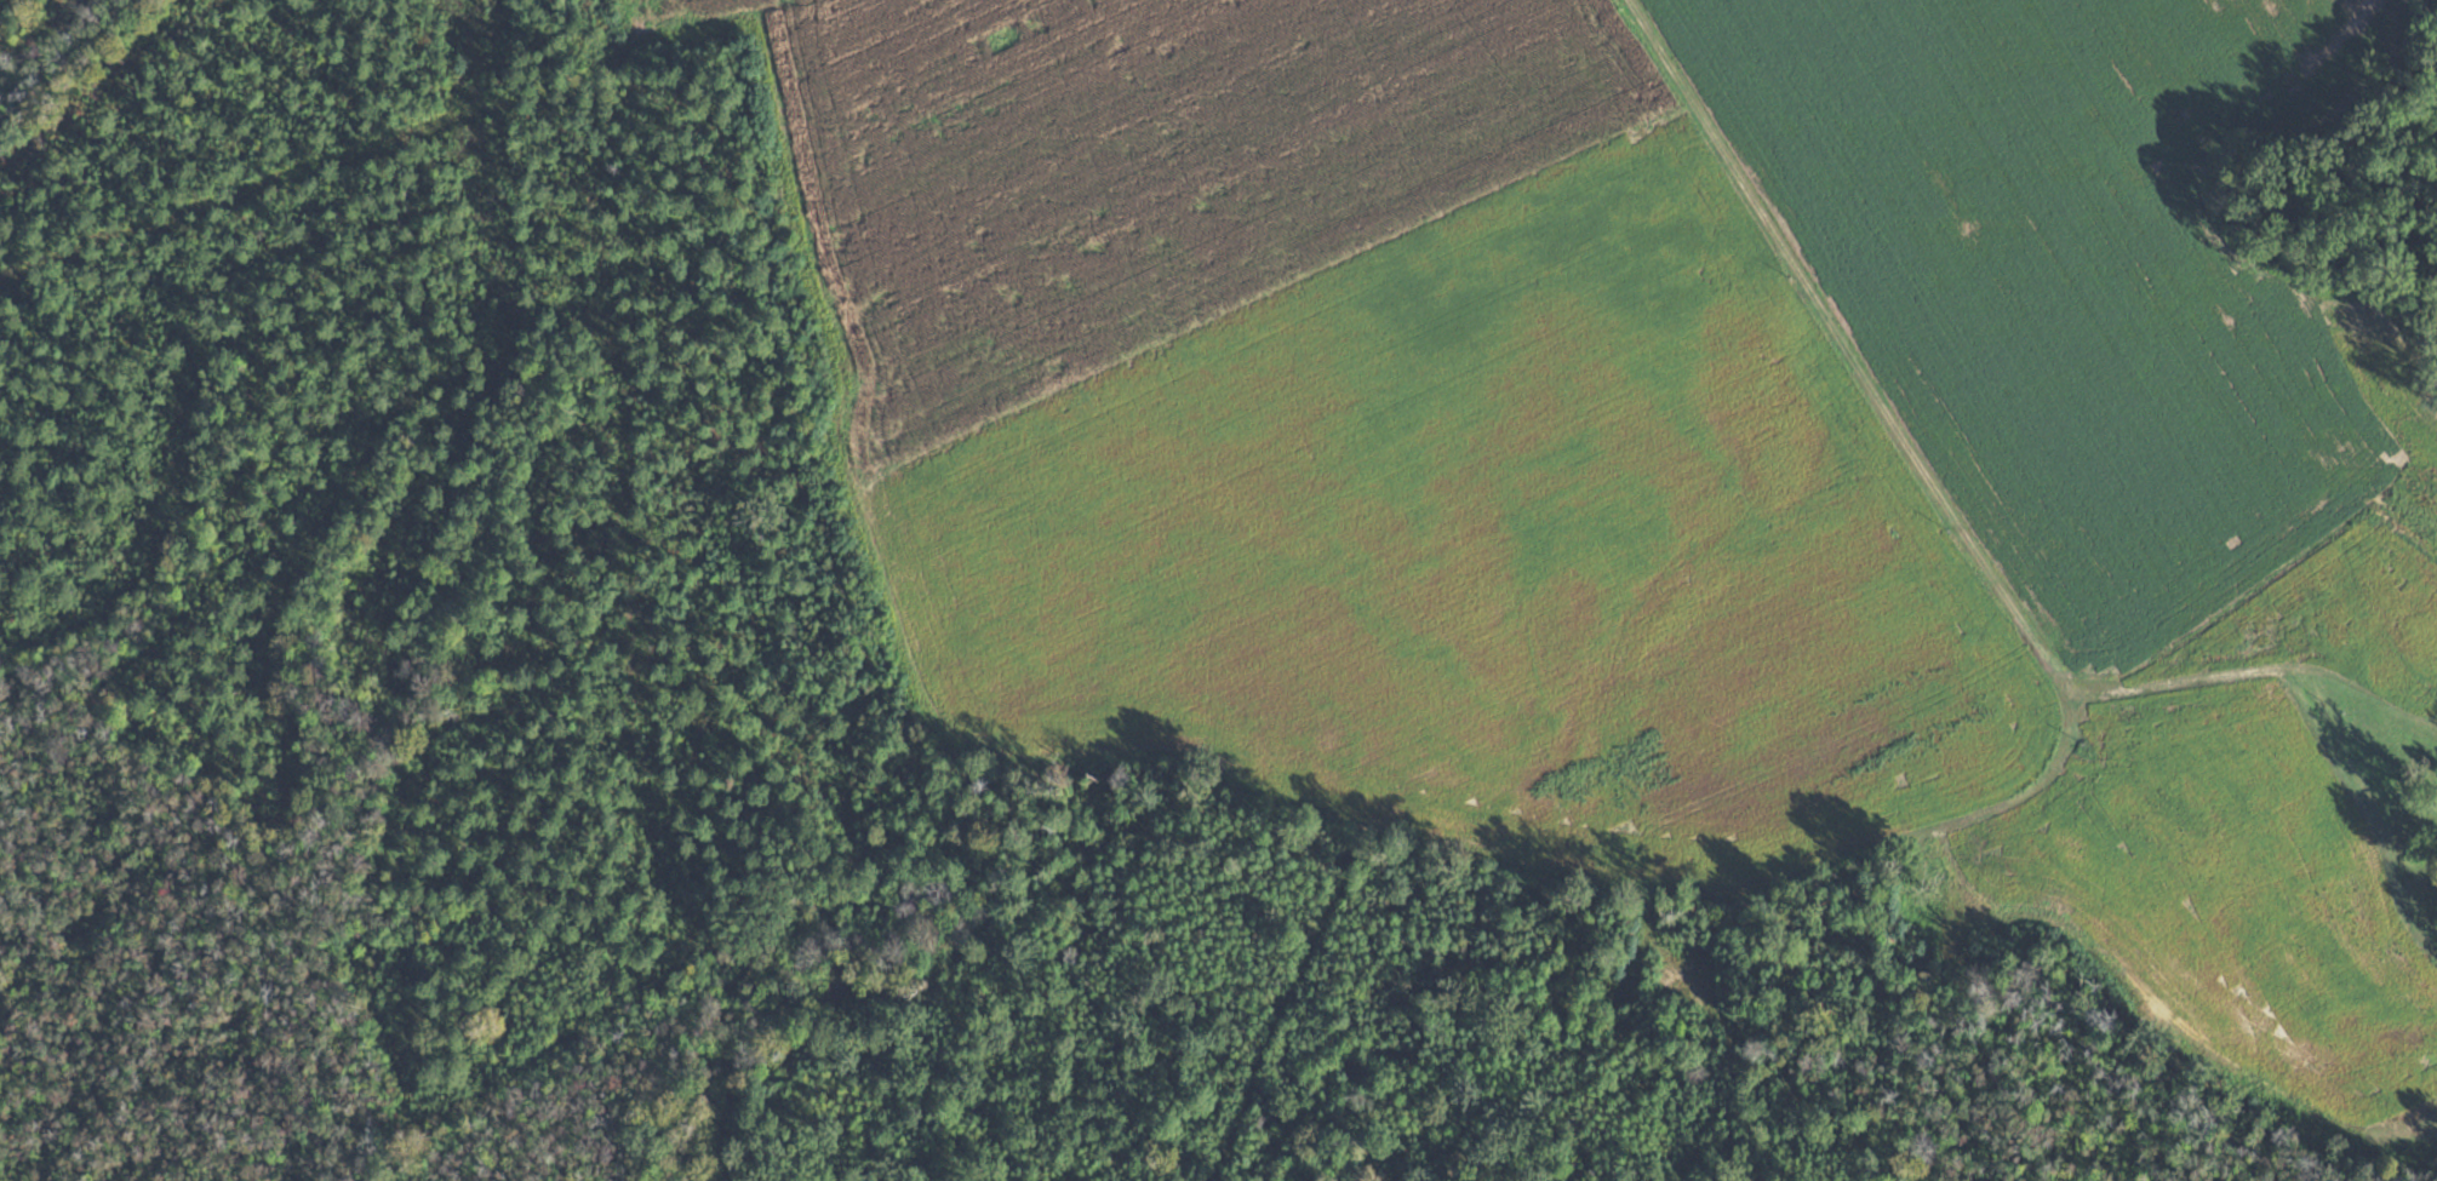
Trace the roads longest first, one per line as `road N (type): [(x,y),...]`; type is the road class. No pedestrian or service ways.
road 1 (track): [(2436,738),(2357,694),(2292,671),(2065,694),(1623,0)]

